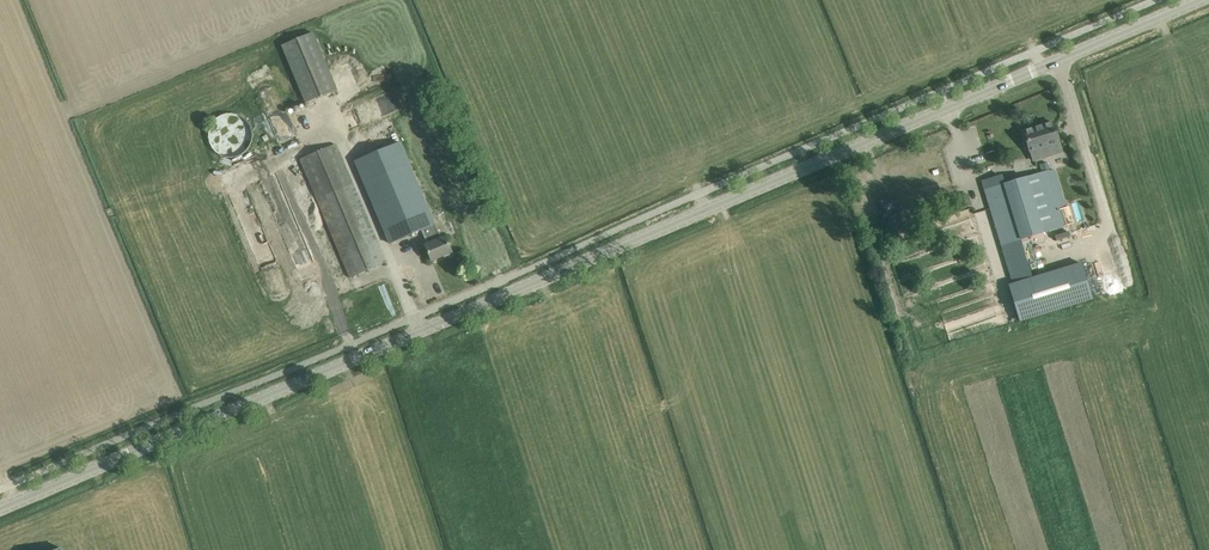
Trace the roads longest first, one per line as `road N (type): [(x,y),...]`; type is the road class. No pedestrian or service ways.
road 1 (unclassified): [(0,509),(1203,0)]

